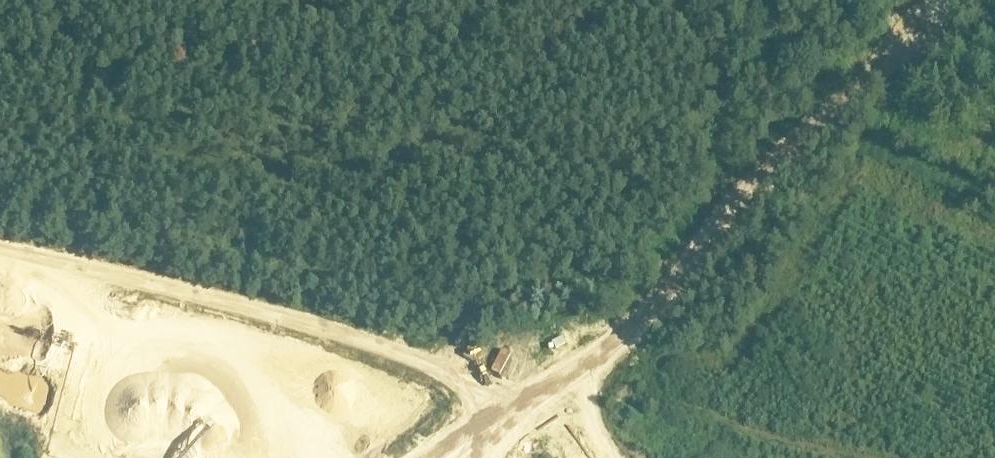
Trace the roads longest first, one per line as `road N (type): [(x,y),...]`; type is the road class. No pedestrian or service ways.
road 1 (track): [(951,0),(834,208)]

